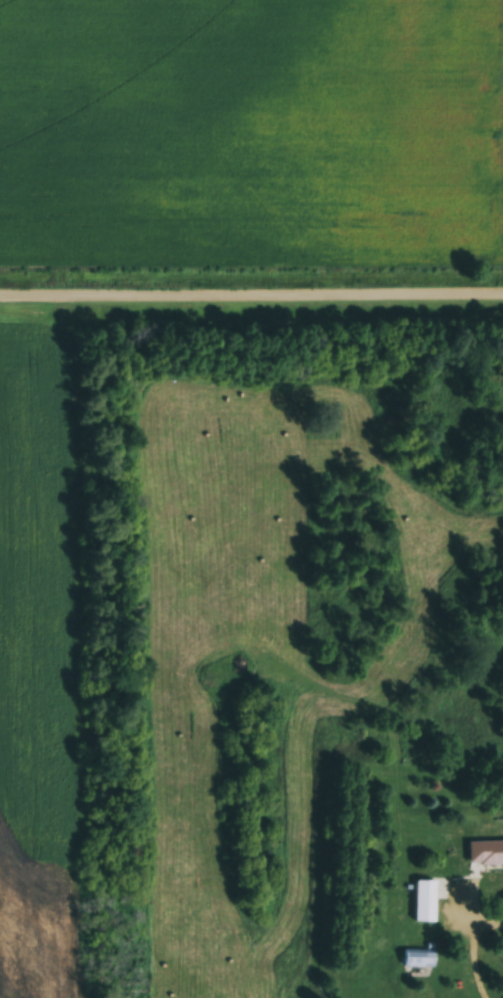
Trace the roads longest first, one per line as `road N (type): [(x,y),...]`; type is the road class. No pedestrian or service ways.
road 1 (residential): [(502,296),(0,300)]

